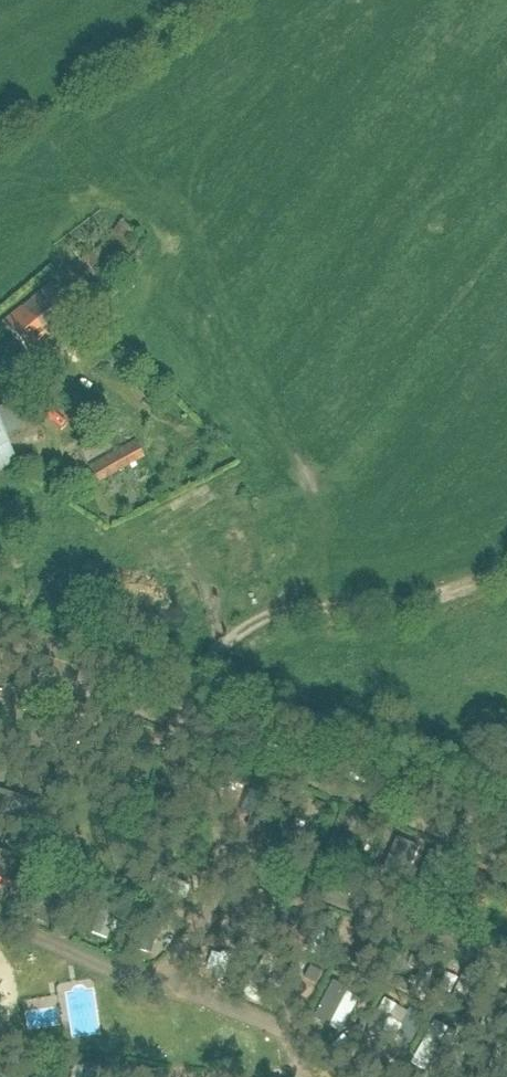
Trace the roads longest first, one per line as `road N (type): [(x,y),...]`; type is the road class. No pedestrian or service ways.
road 1 (track): [(506,865),(159,713),(0,655)]
road 2 (track): [(159,713),(226,642),(287,612)]

